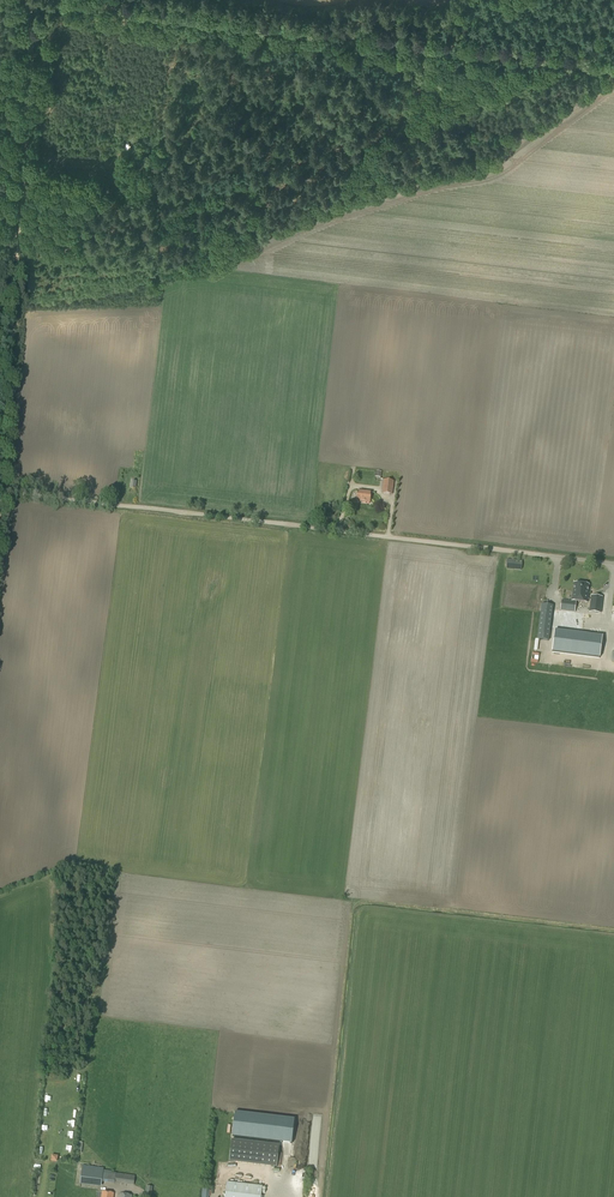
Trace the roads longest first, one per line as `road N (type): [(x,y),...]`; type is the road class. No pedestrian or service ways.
road 1 (track): [(25,0),(27,179),(0,570)]
road 2 (track): [(513,550),(0,492)]
road 3 (track): [(424,45),(409,132),(379,143),(204,194),(21,179)]
road 4 (track): [(450,48),(26,0)]
road 5 (track): [(613,70),(450,48)]

